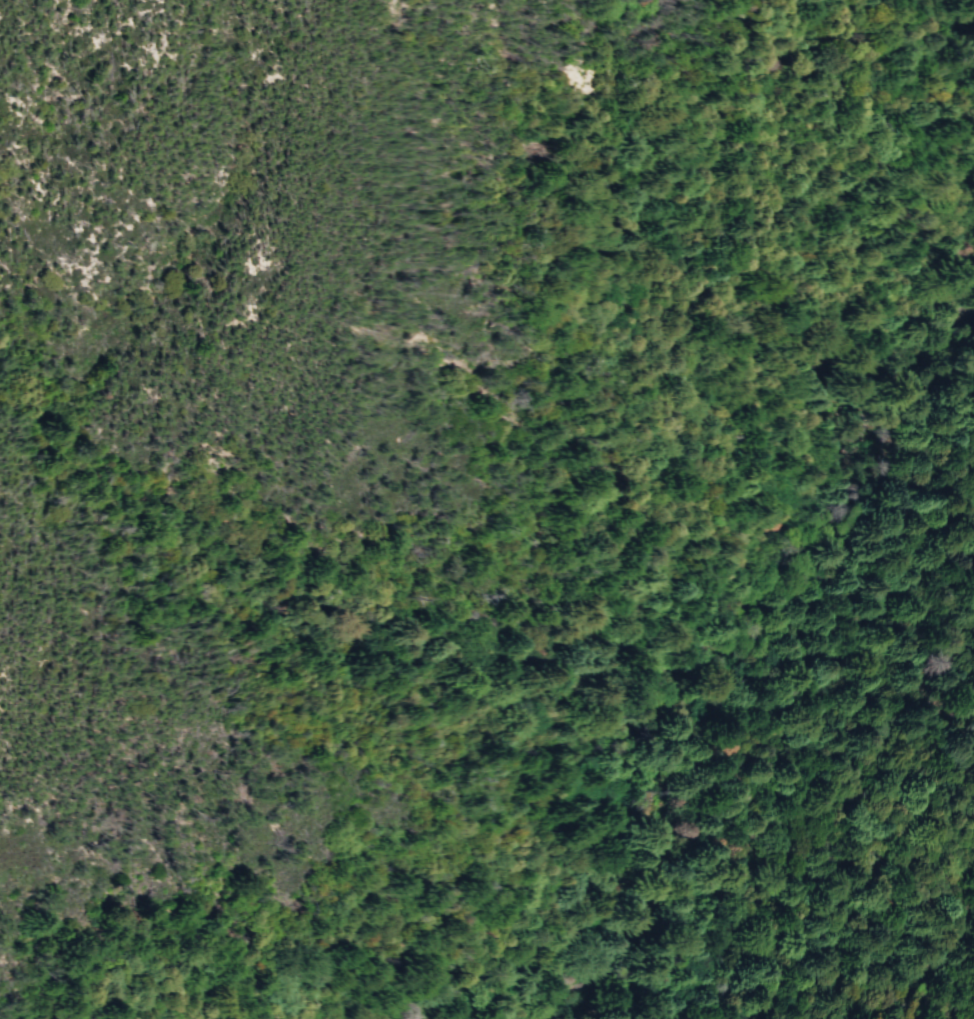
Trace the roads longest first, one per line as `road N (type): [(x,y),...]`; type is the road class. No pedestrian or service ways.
road 1 (track): [(741,564),(629,715),(614,864),(590,944),(478,1018)]

